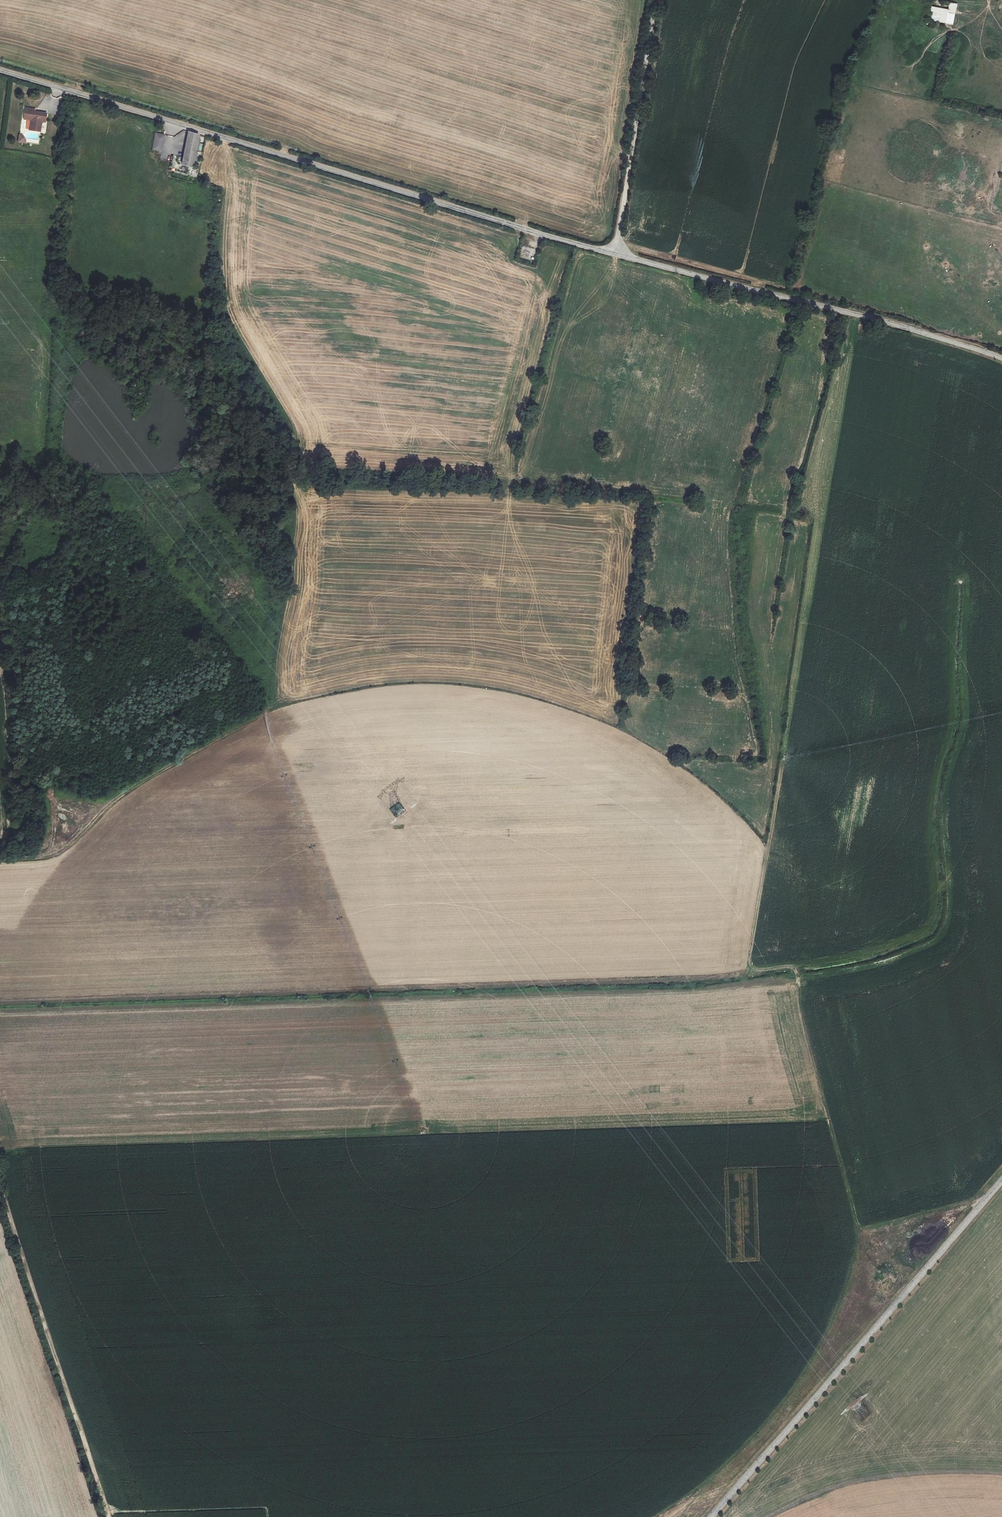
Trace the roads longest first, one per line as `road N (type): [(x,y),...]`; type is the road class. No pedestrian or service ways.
road 1 (unclassified): [(1001,360),(0,68)]
road 2 (unclassified): [(704,1516),(1001,1178)]
road 3 (track): [(109,1516),(0,1190)]
road 4 (track): [(0,861),(67,852),(143,778),(267,714),(270,686)]
road 5 (track): [(659,0),(617,253)]

